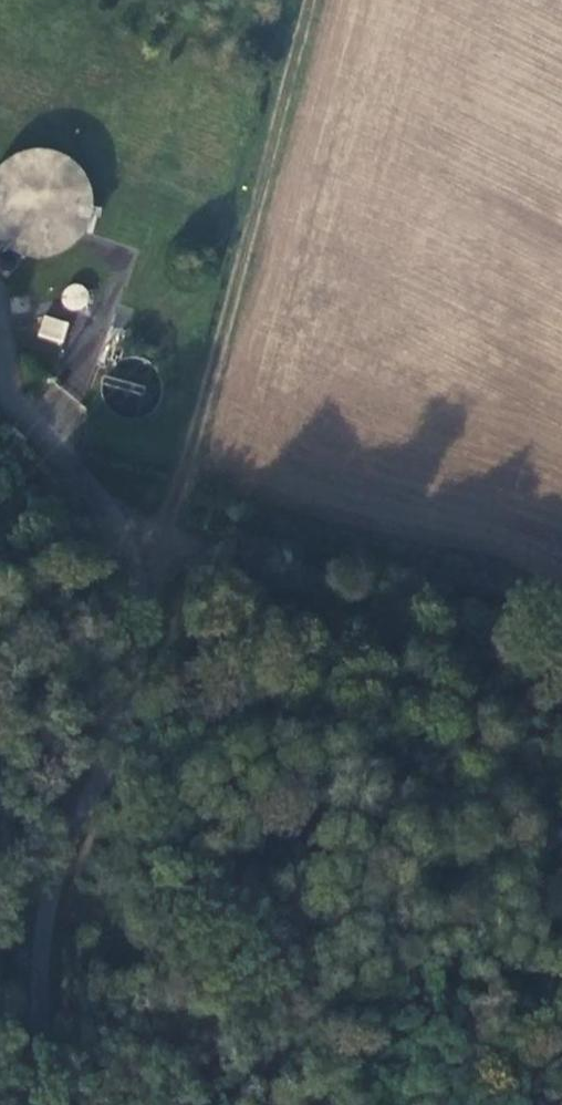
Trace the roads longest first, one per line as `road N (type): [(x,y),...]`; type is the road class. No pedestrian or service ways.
road 1 (unclassified): [(0,434),(115,537),(139,659),(115,757),(41,919),(45,1054),(67,1104)]
road 2 (track): [(321,0),(169,545)]
road 3 (track): [(169,545),(449,594),(561,633)]

